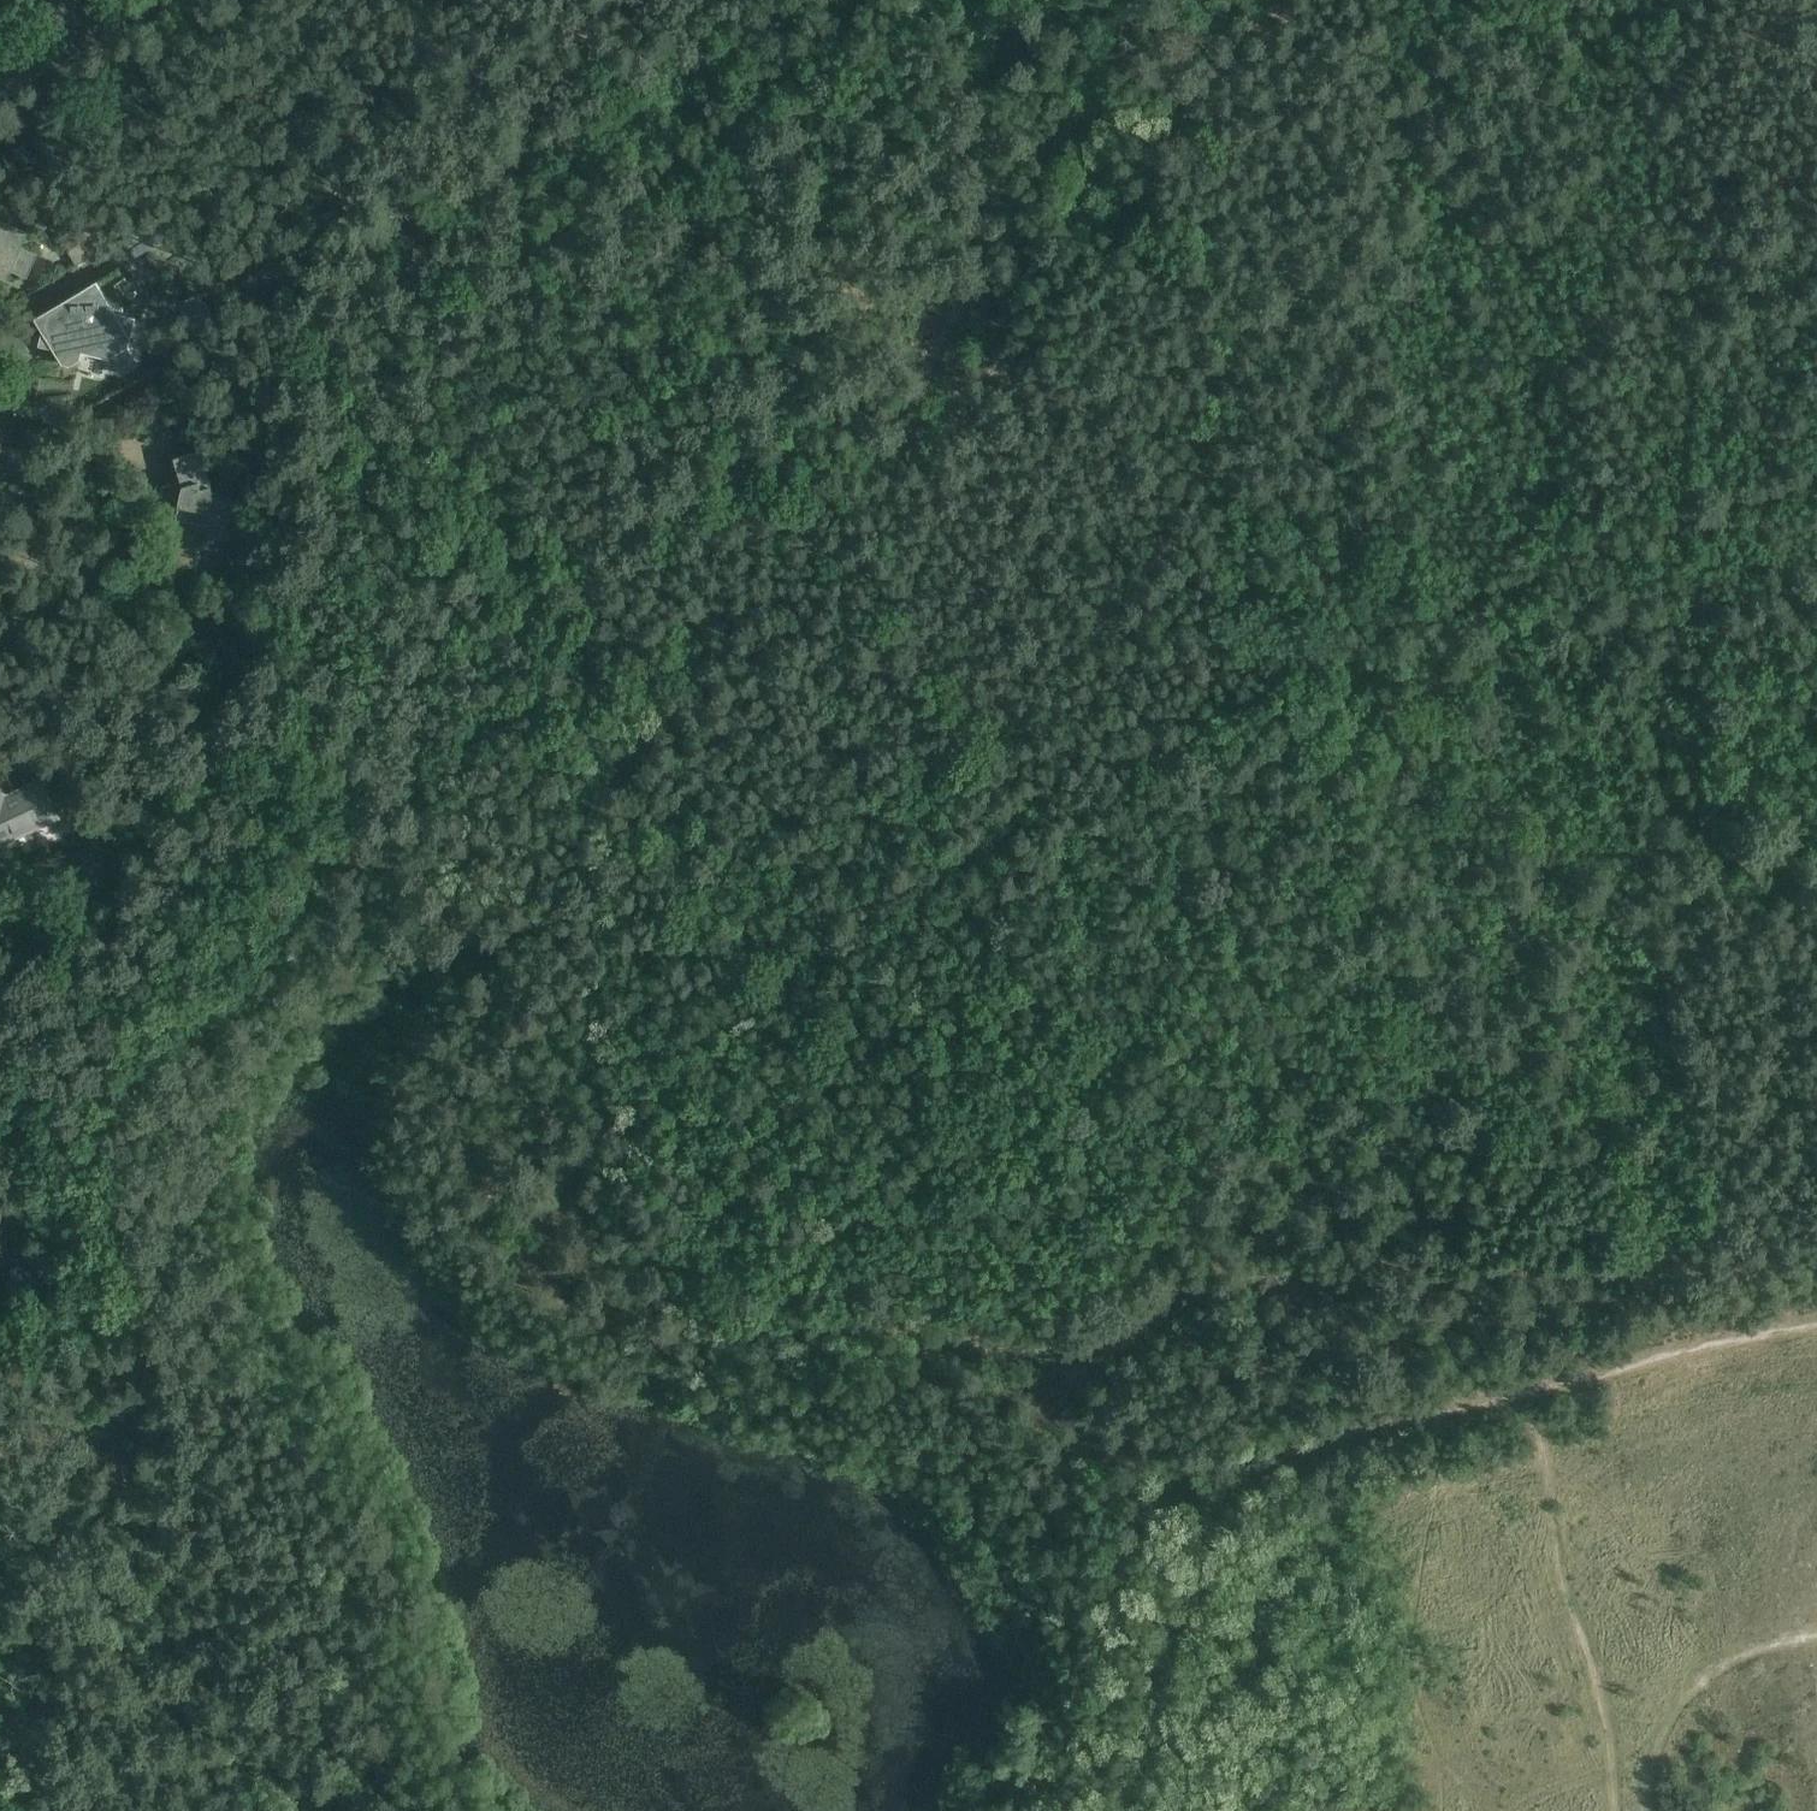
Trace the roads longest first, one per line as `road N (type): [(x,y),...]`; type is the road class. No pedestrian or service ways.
road 1 (residential): [(0,648),(55,596),(47,515),(11,372)]
road 2 (track): [(1640,1810),(1666,1727),(1714,1666),(1816,1636)]
road 3 (tertiary): [(0,79),(158,0)]

